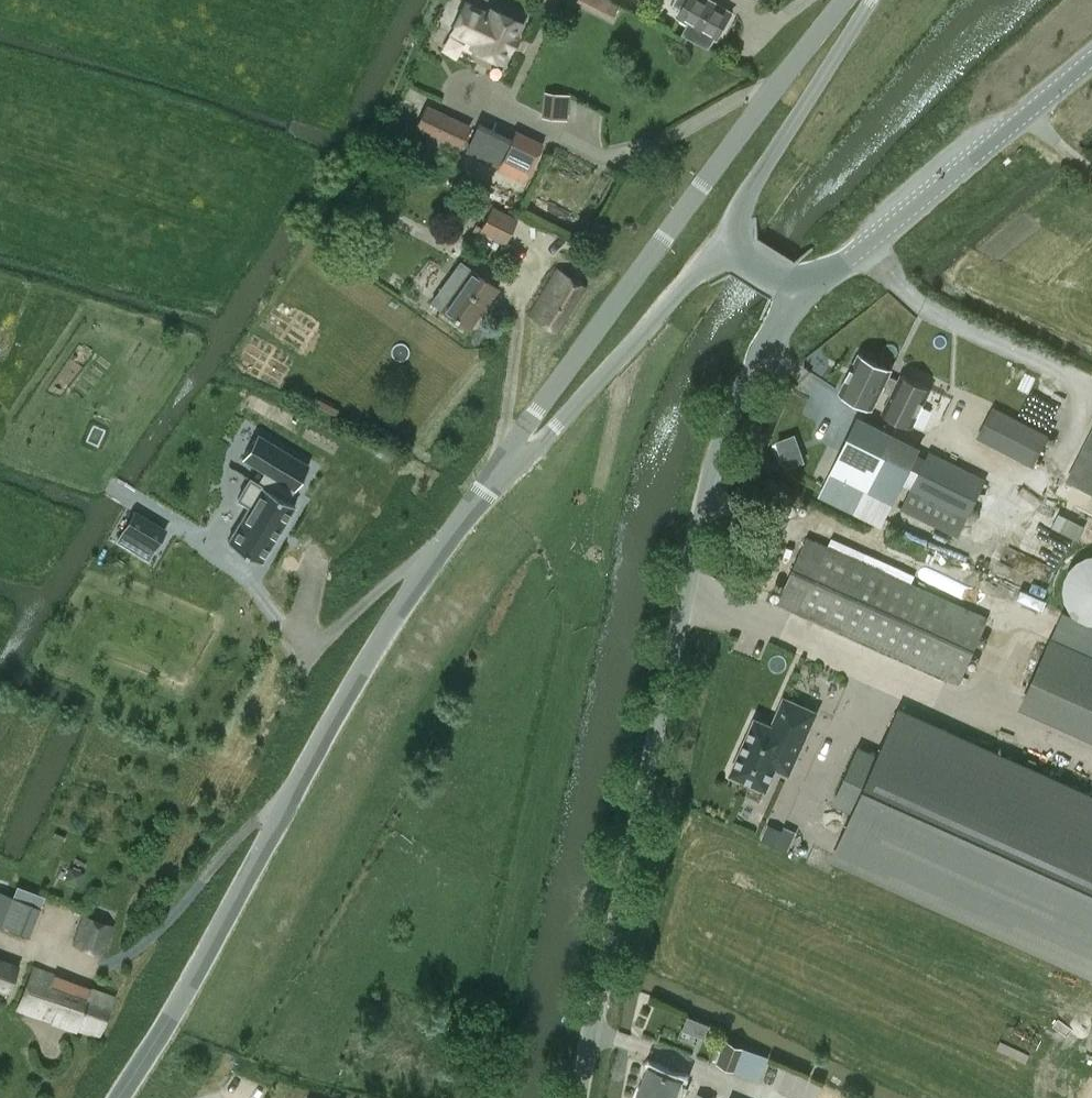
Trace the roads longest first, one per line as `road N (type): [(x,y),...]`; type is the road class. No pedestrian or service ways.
road 1 (unclassified): [(583,1097),(723,422),(809,293)]
road 2 (unclassified): [(112,1097),(341,691),(486,475)]
road 3 (unclassified): [(837,0),(681,198),(486,475)]
road 4 (track): [(103,478),(209,541),(280,620),(313,645),(431,554)]
road 5 (unclassified): [(809,293),(1091,56)]
road 6 (unclassified): [(486,475),(534,441),(721,245)]
road 7 (unclassified): [(721,245),(866,0)]

